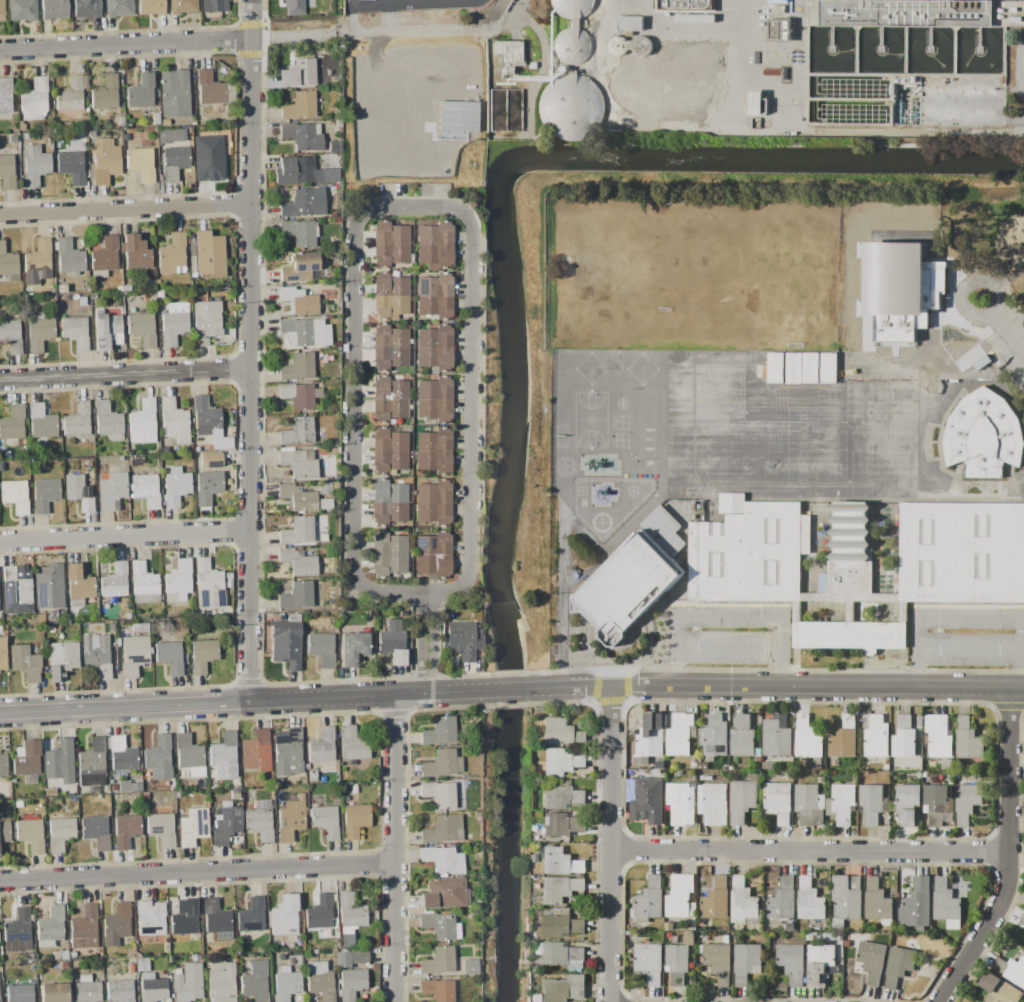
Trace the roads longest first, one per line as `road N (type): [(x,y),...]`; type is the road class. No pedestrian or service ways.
road 1 (residential): [(448,591),(464,582),(469,565),(470,225),(447,207),(375,208),(356,231),(353,566),(368,590),(448,591)]
road 2 (tertiary): [(253,0),(248,701)]
road 3 (residential): [(610,849),(1009,852)]
road 4 (residential): [(0,880),(395,862)]
road 5 (residential): [(677,685),(1023,688)]
road 6 (residential): [(0,50),(334,36)]
road 7 (residential): [(938,1001),(1006,885),(1011,688)]
road 8 (residential): [(609,1001),(612,686)]
road 9 (residential): [(394,1001),(396,694)]
road 10 (residential): [(0,216),(252,205)]
road 11 (residential): [(0,380),(251,368)]
road 12 (residential): [(0,541),(250,530)]
road 13 (tertiary): [(0,712),(248,701)]
road 14 (residential): [(248,701),(488,690)]
road 15 (residential): [(334,36),(485,29)]
road 16 (residential): [(538,688),(677,685)]

